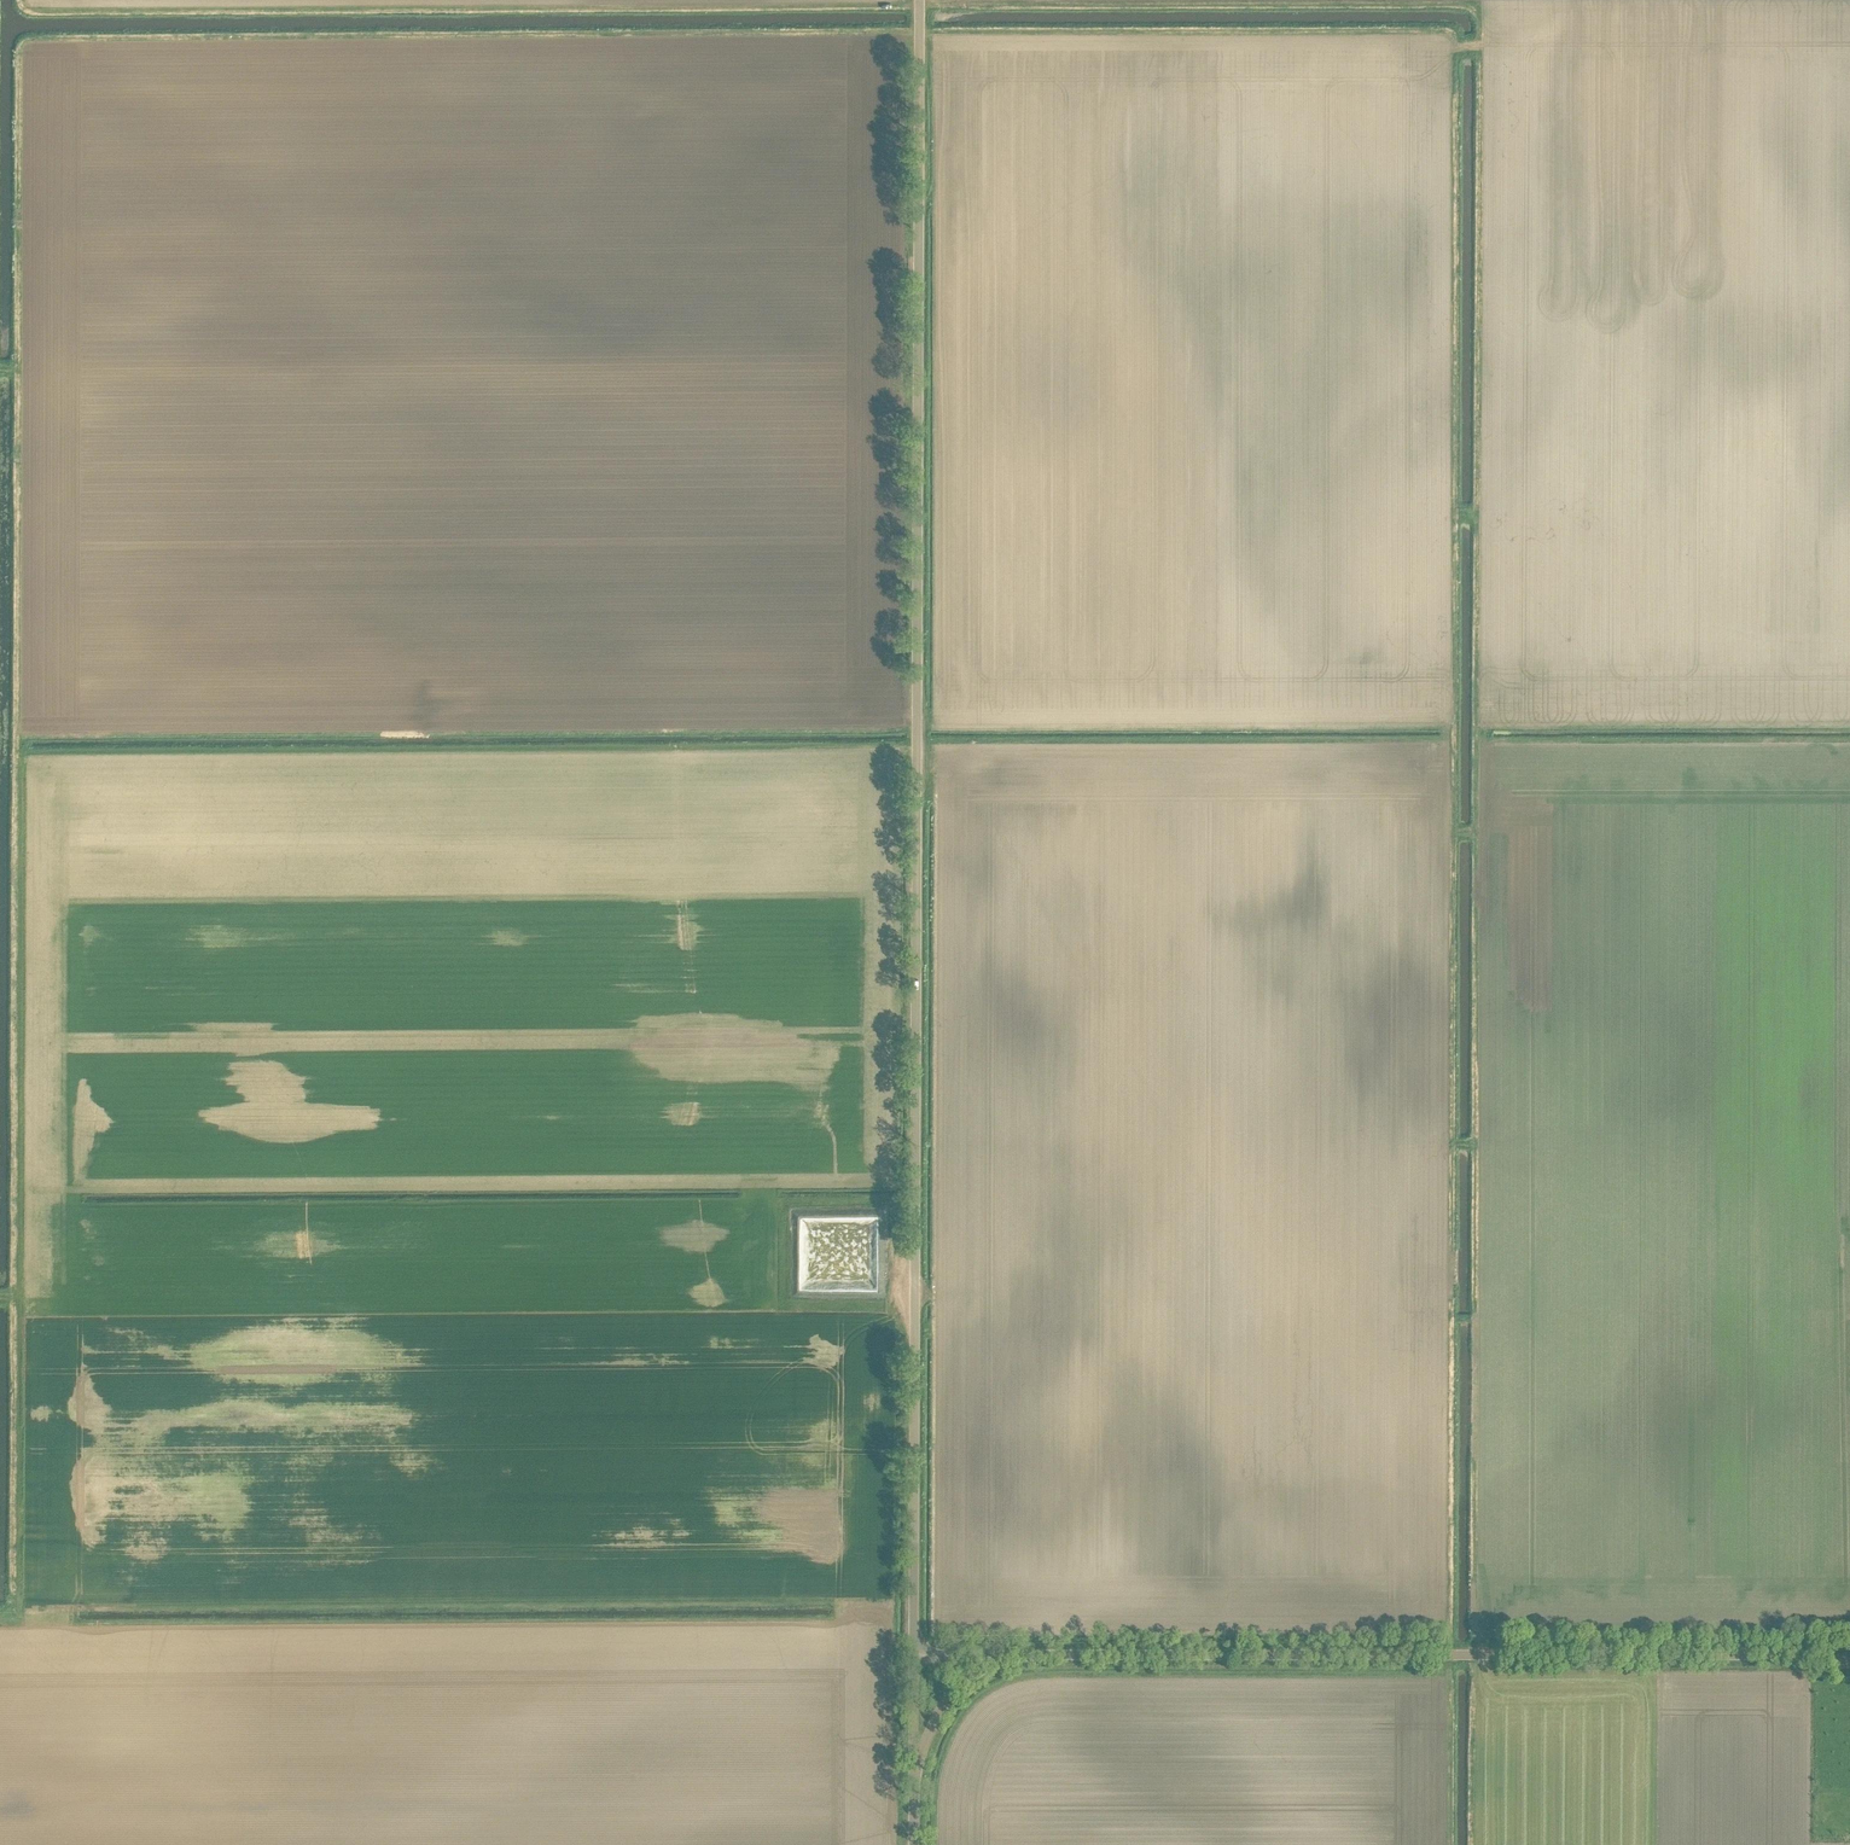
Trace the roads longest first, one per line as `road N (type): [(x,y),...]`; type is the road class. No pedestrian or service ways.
road 1 (unclassified): [(914,1655),(921,0)]
road 2 (unclassified): [(1849,1666),(1768,1656),(1019,1657)]
road 3 (unclassified): [(1019,1657),(966,1682),(914,1761)]

